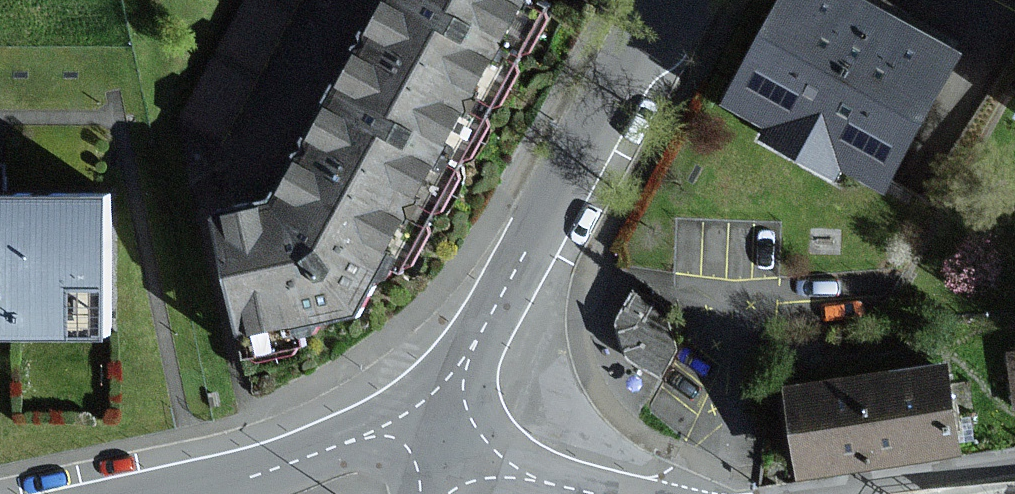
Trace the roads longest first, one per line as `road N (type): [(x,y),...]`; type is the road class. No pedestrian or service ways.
road 1 (residential): [(667,0),(478,343),(452,440)]
road 2 (residential): [(147,493),(264,469),(383,430),(452,440)]
road 3 (residential): [(595,493),(508,471),(452,440)]
road 4 (residential): [(1014,477),(883,493)]

